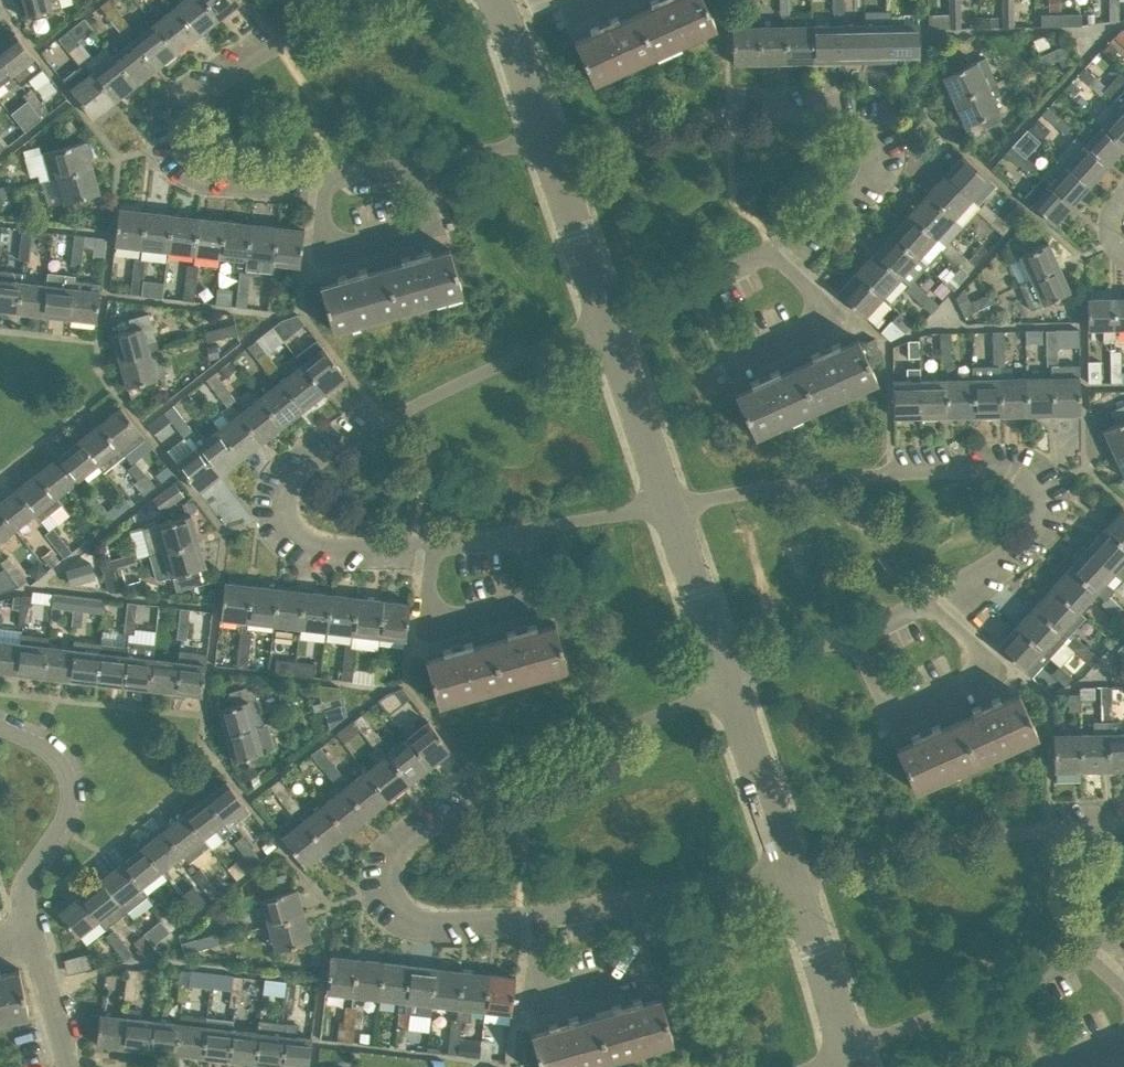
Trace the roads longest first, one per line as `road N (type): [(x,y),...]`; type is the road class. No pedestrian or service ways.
road 1 (residential): [(793,872),(523,914),(425,918),(398,899),(393,871),(412,843),(594,743),(729,684)]
road 2 (residential): [(669,508),(525,532),(369,545),(314,544),(287,516),(298,478),(321,460),(471,378),(606,320)]
road 3 (residential): [(729,684),(851,634),(1002,555),(1026,532),(1025,492),(1002,472),(890,474),(669,508)]
road 4 (residential): [(606,320),(777,244),(861,186),(872,143),(852,122),(797,113),(658,122),(545,141)]
road 5 (residential): [(545,141),(329,173),(223,172),(190,155),(183,121),(197,98),(280,46),(380,0)]
road 6 (residential): [(1123,826),(907,848),(793,872)]
road 7 (residential): [(847,1051),(1123,931)]
road 8 (residential): [(33,936),(21,892),(65,811),(65,784),(44,749),(0,728)]
road 9 (residential): [(793,872),(729,684)]
road 10 (residential): [(669,508),(606,320)]
road 11 (residential): [(606,320),(545,141)]
road 12 (residential): [(847,1051),(793,872)]
road 13 (residential): [(729,684),(669,508)]
road 14 (residential): [(545,141),(495,0)]
road 15 (residential): [(70,1066),(33,936)]

